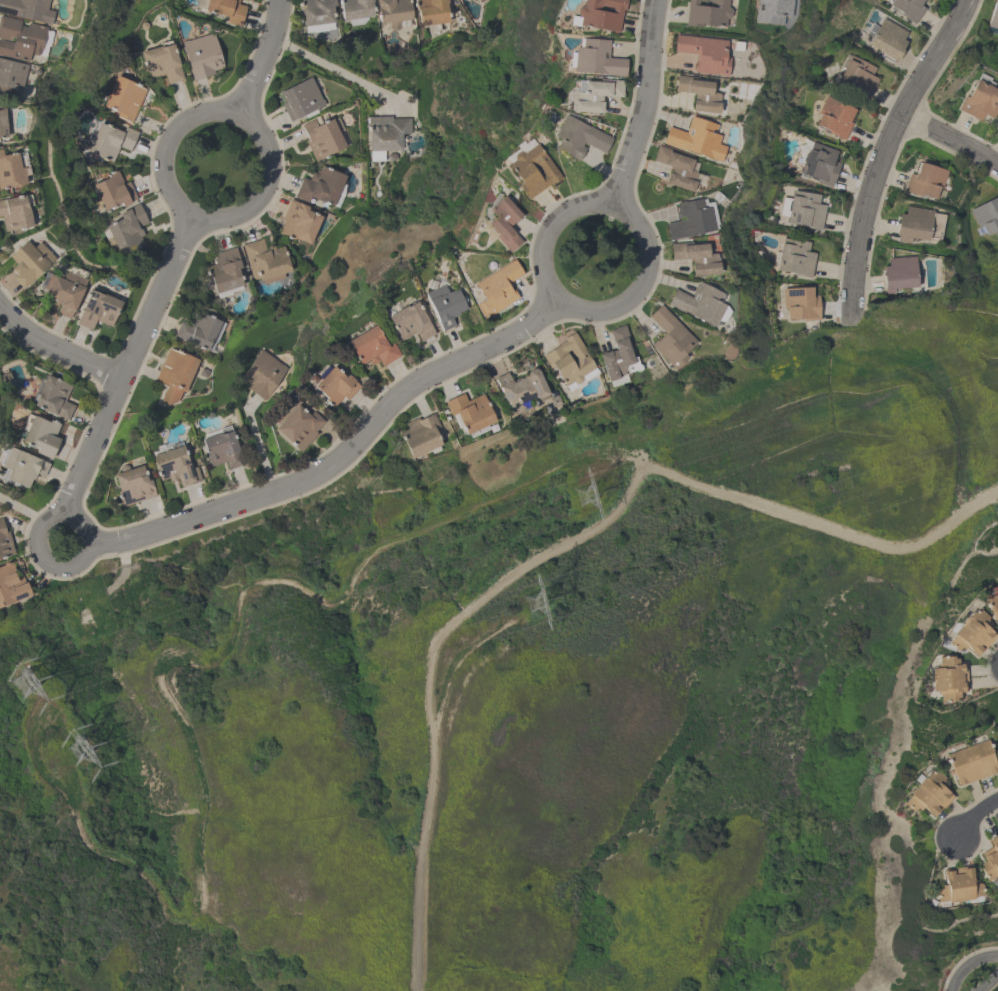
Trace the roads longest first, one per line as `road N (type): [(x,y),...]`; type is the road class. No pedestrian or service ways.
road 1 (residential): [(562,297),(524,329),(404,391),(315,475),(142,536),(87,544)]
road 2 (residential): [(966,0),(883,152),(863,219),(851,325)]
road 3 (residential): [(65,517),(91,474),(199,215)]
road 4 (residential): [(242,115),(200,115),(170,145),(169,181),(199,215),(237,216),(268,190),(269,143),(242,115)]
road 5 (residential): [(615,209),(576,210),(549,234),(546,272),(574,305),(611,307),(641,282),(642,235),(615,209)]
road 6 (residential): [(660,0),(647,112),(615,209)]
road 7 (residential): [(65,517),(44,523),(35,537),(41,561),(58,570),(71,569),(87,550),(84,530),(65,517)]
road 8 (residential): [(0,309),(57,350),(129,382)]
road 9 (residential): [(242,115),(278,0)]

